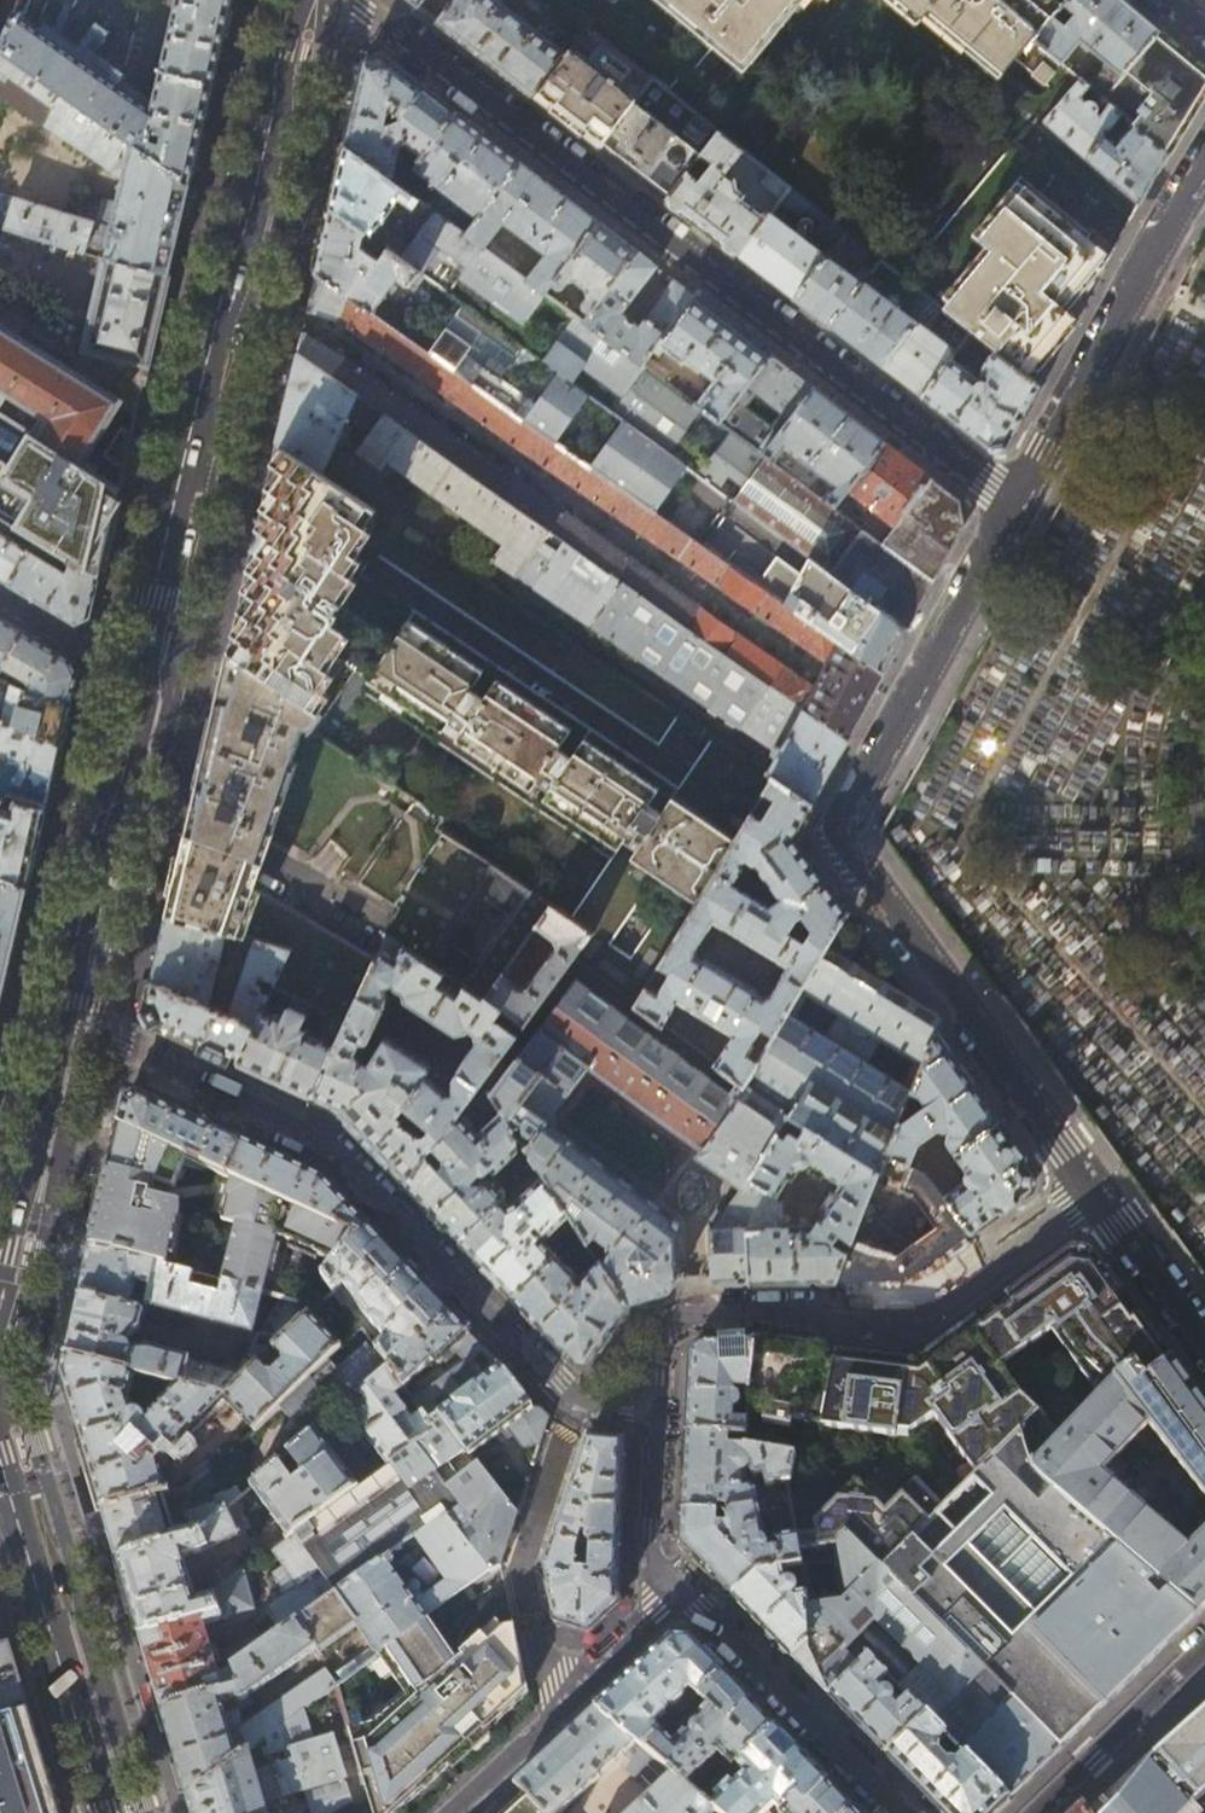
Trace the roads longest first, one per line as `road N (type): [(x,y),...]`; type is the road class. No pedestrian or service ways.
road 1 (residential): [(1009,499),(837,834),(1091,1191),(901,1326),(685,1310),(661,1341),(656,1402)]
road 2 (primary): [(55,1021),(285,0)]
road 3 (residential): [(1009,499),(355,0)]
road 4 (residential): [(575,1399),(329,1146),(98,1033),(55,1021)]
road 5 (residential): [(1204,156),(1009,499)]
road 6 (residential): [(575,1399),(521,1566),(532,1622),(566,1699)]
road 7 (residential): [(684,1592),(896,1812)]
road 8 (primary): [(0,1262),(55,1021)]
road 9 (primary): [(103,1812),(40,1601)]
road 10 (residential): [(684,1592),(647,1551),(656,1402)]
road 11 (residential): [(448,1812),(566,1699)]
road 12 (residential): [(566,1699),(684,1592)]
road 13 (primary): [(40,1601),(0,1465)]

